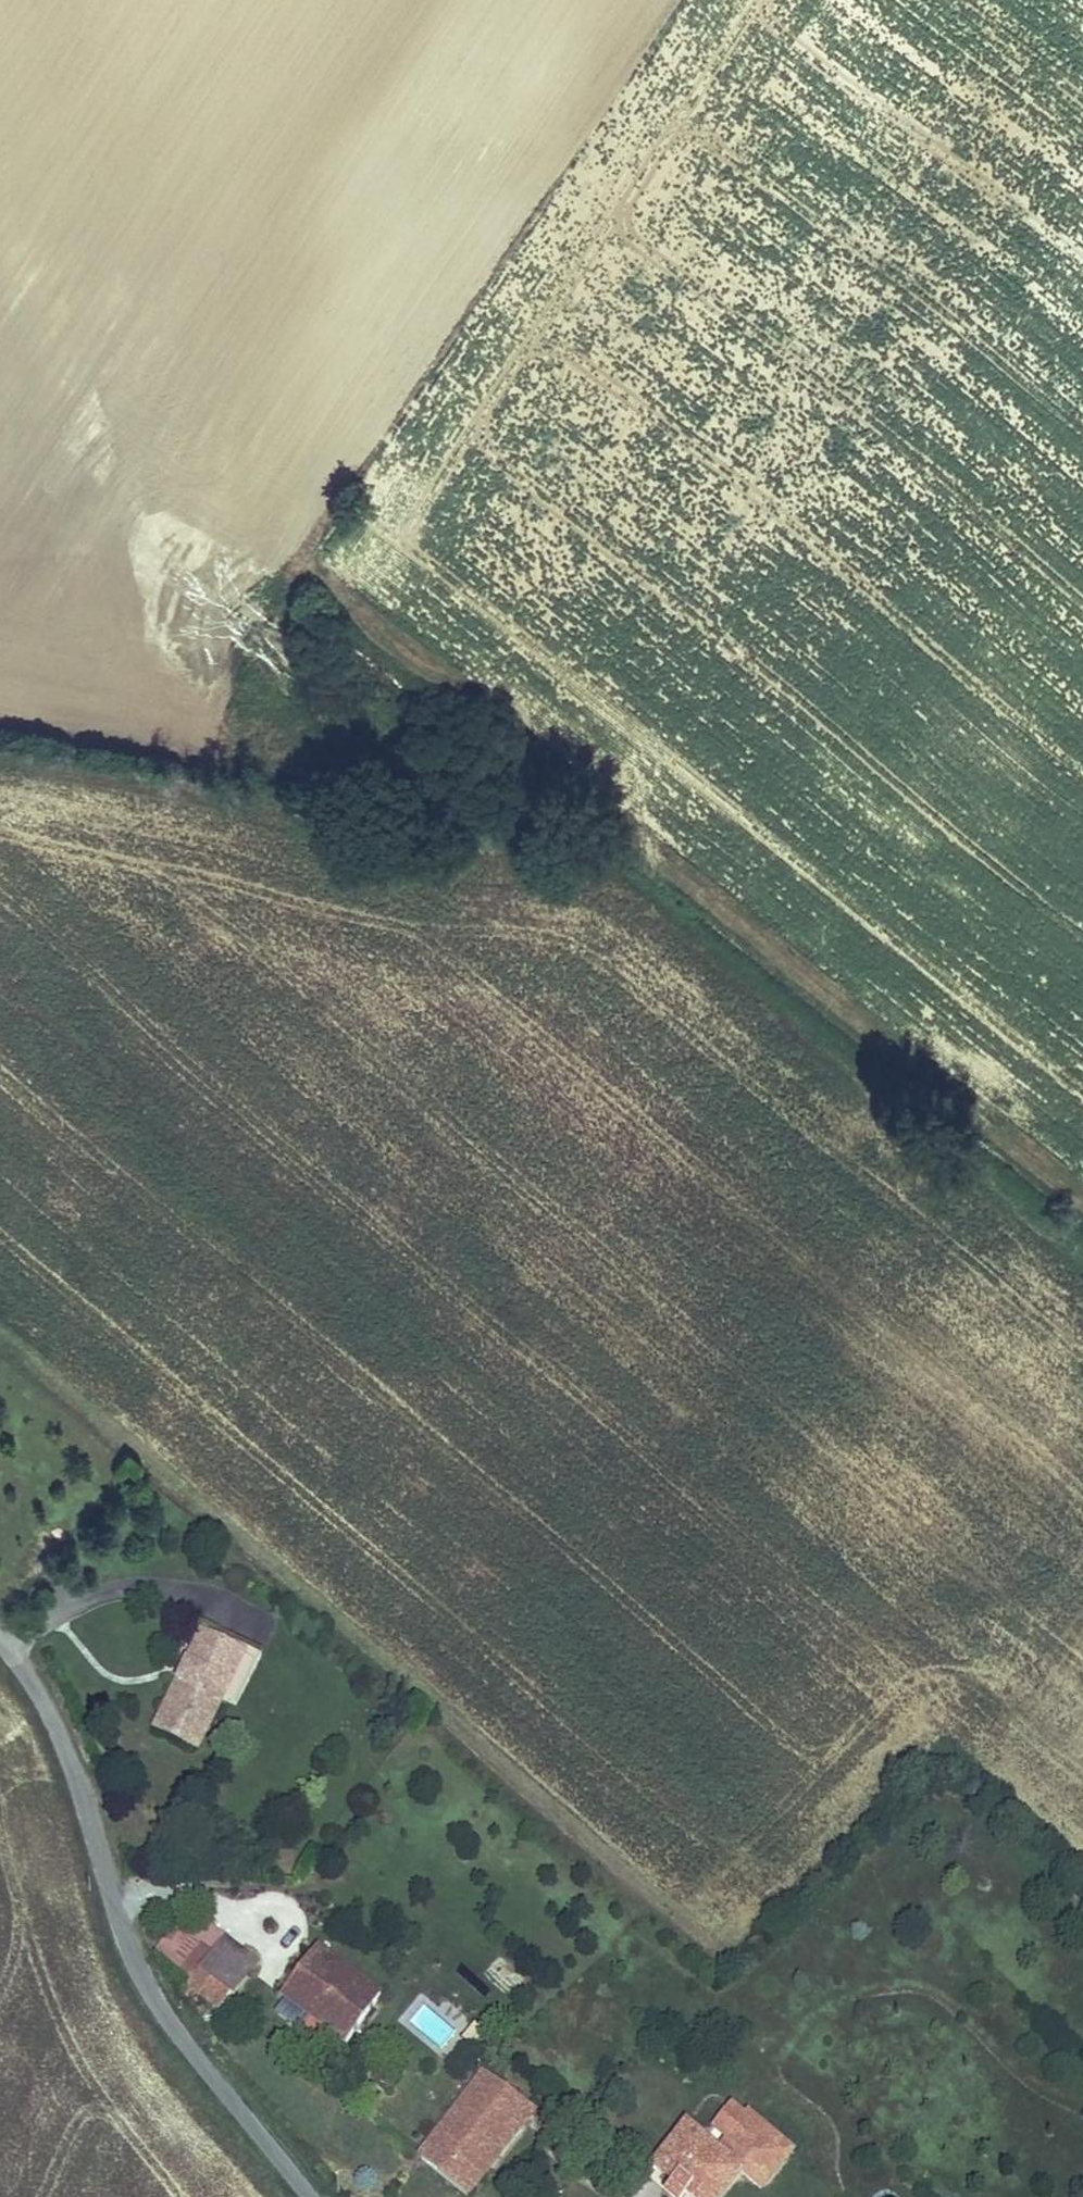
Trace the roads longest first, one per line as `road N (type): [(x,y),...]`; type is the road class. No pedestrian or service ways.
road 1 (unclassified): [(0,1625),(45,1675),(67,1716),(153,1973),(223,2074),(331,2196)]

